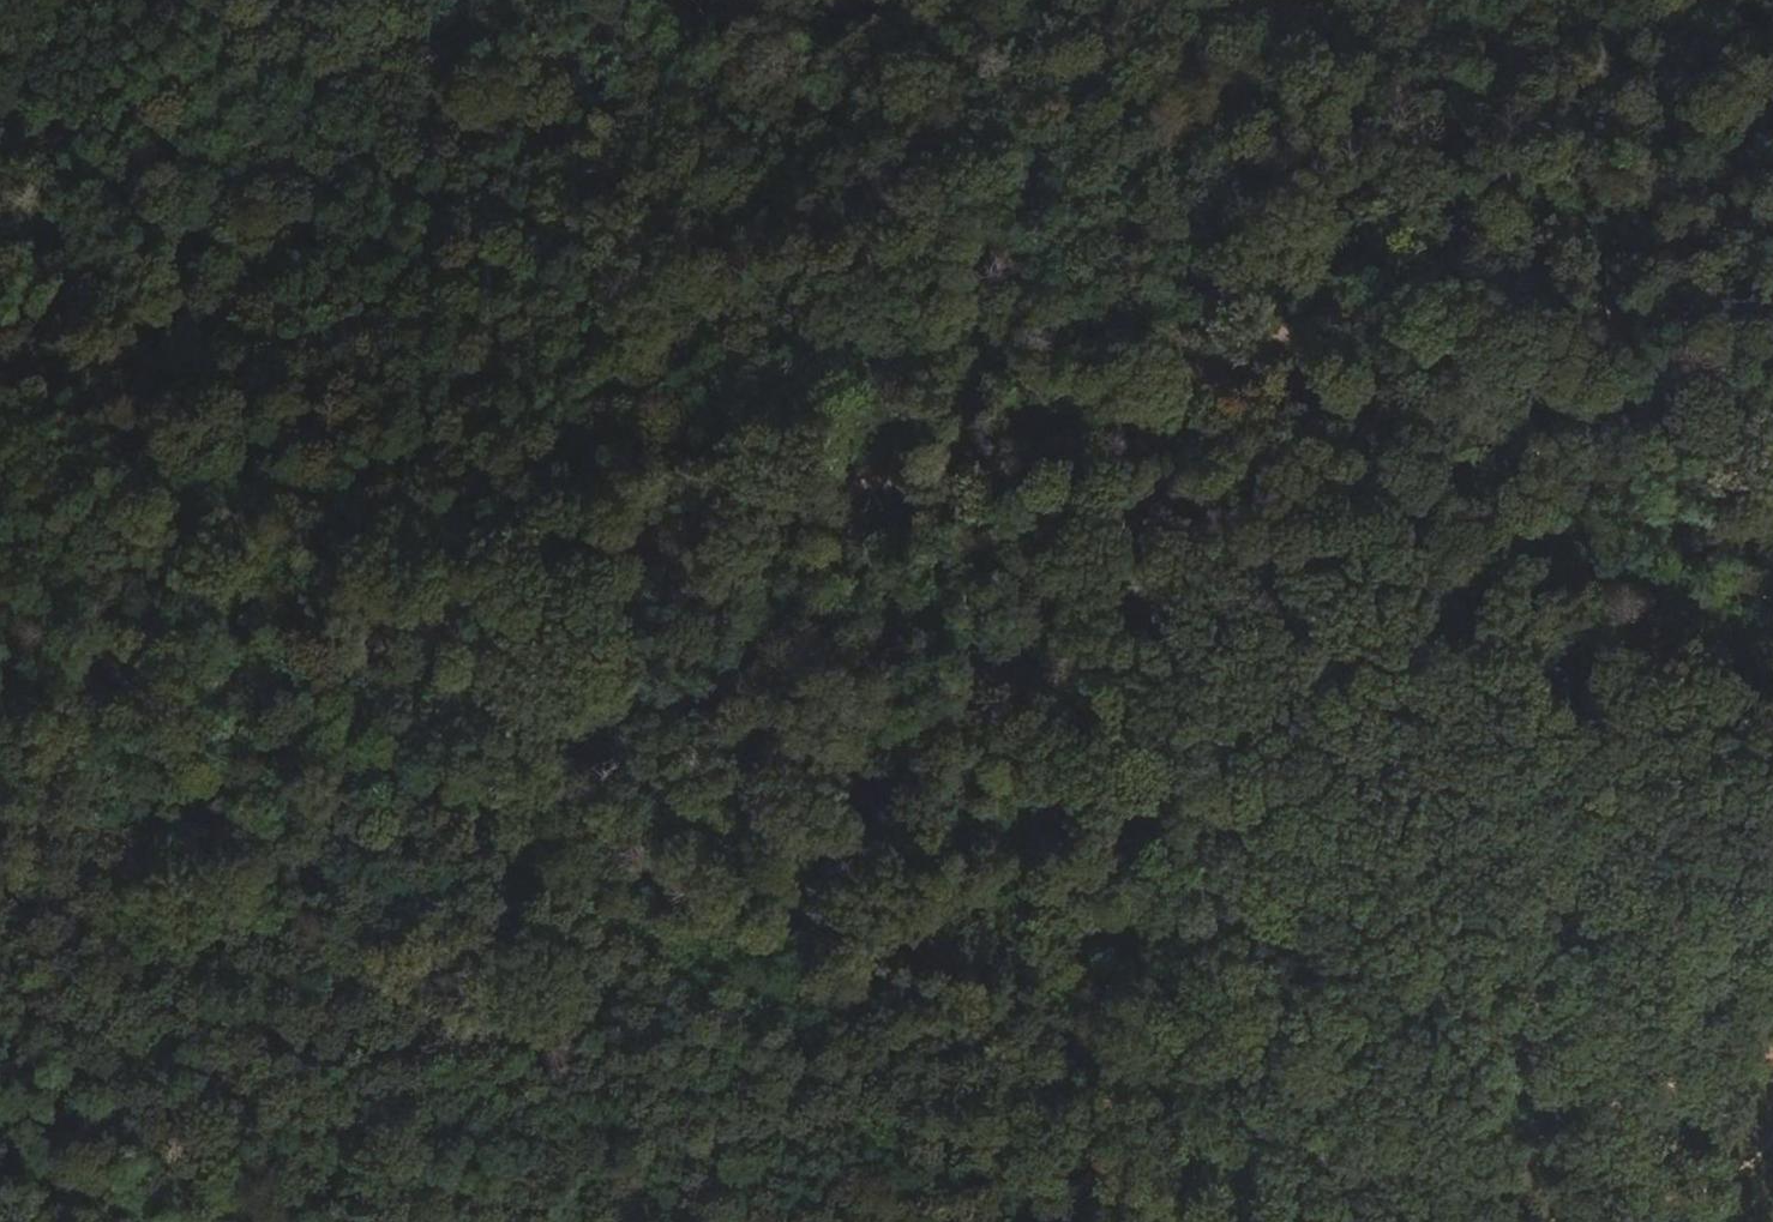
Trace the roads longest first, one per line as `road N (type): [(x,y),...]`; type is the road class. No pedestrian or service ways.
road 1 (track): [(1772,337),(1540,300),(1474,299),(1332,318),(957,476),(742,511),(262,683),(0,709)]
road 2 (track): [(0,365),(185,309),(299,249),(380,188),(455,117),(465,30),(452,0)]

